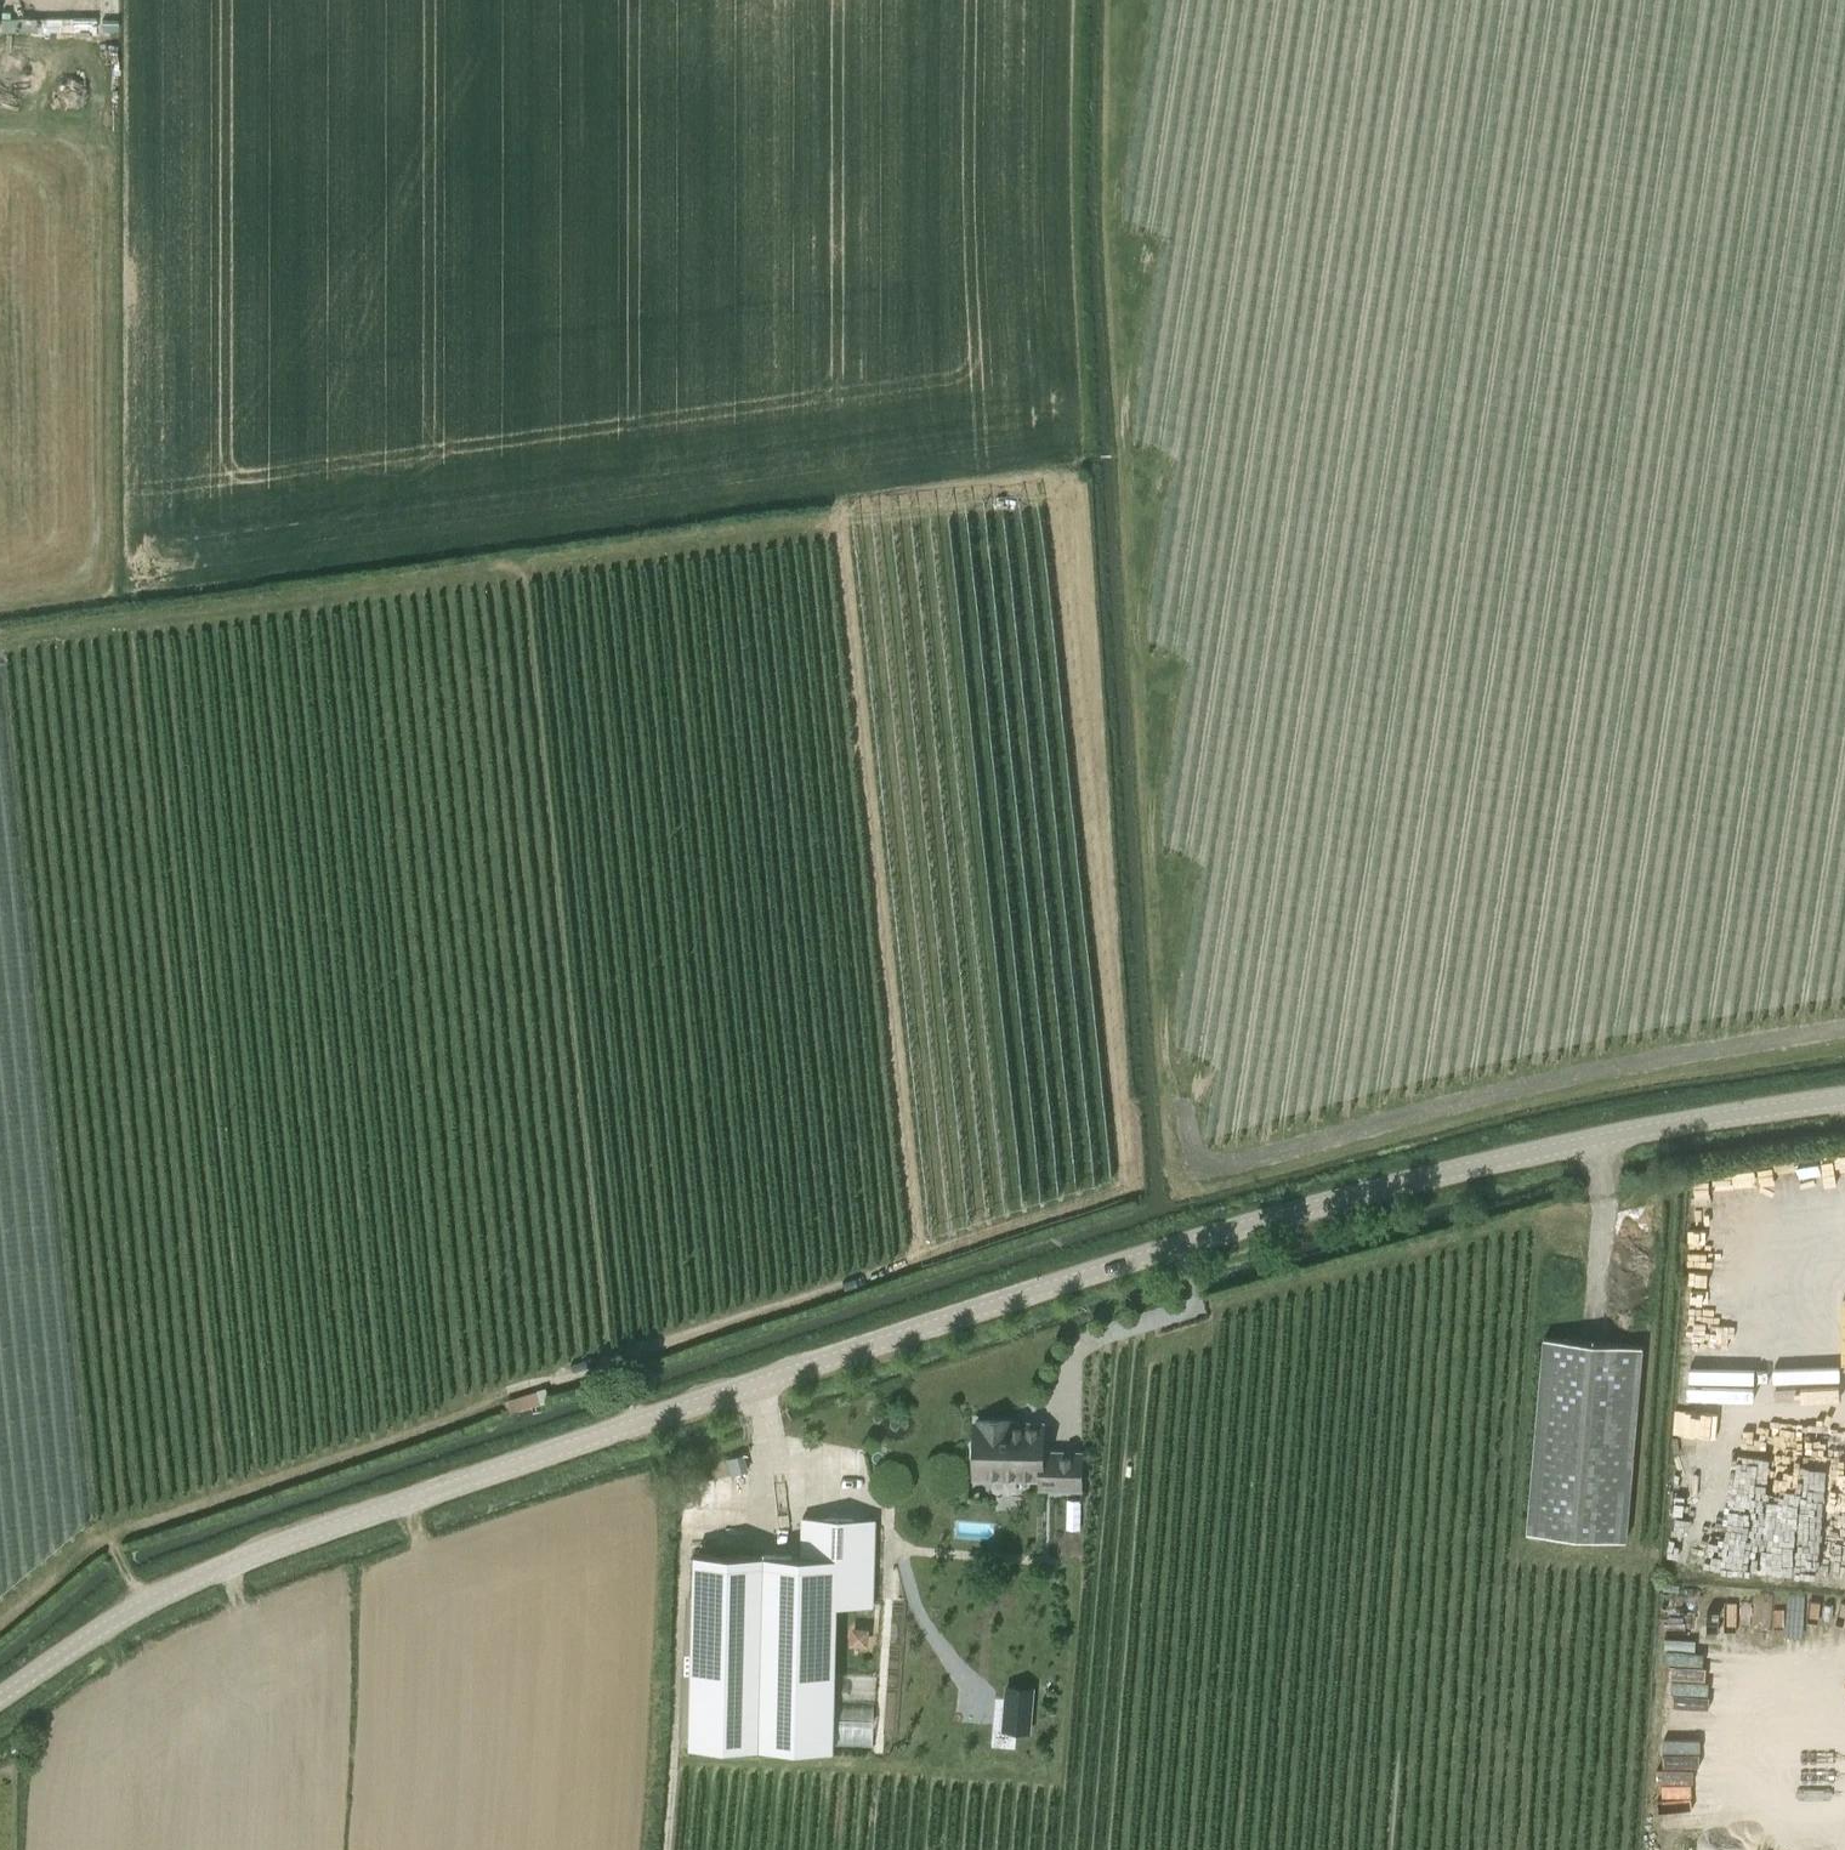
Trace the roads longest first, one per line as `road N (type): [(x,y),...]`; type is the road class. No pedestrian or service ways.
road 1 (unclassified): [(0,1695),(143,1603),(235,1560),(993,1305),(1373,1188),(1687,1119),(1844,1098)]

